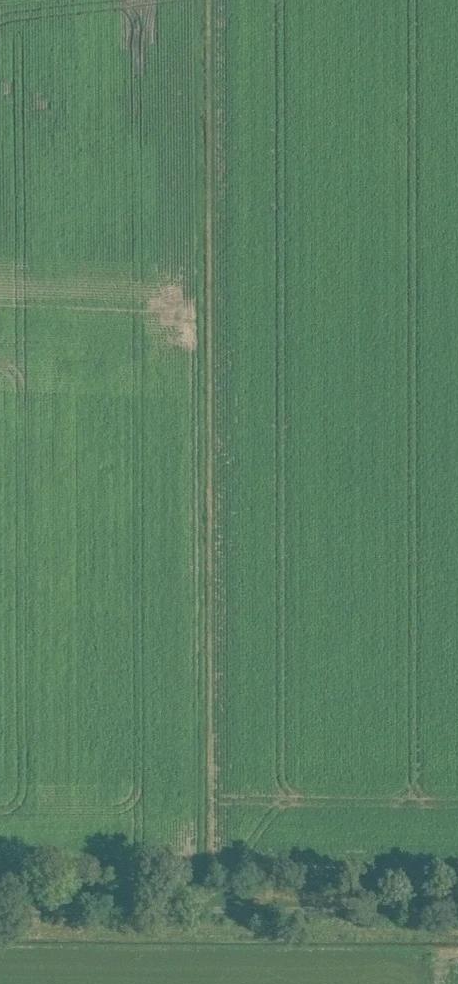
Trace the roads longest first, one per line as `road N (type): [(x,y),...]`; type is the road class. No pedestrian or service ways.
road 1 (track): [(229,864),(229,897),(0,895)]
road 2 (track): [(229,897),(457,898)]

